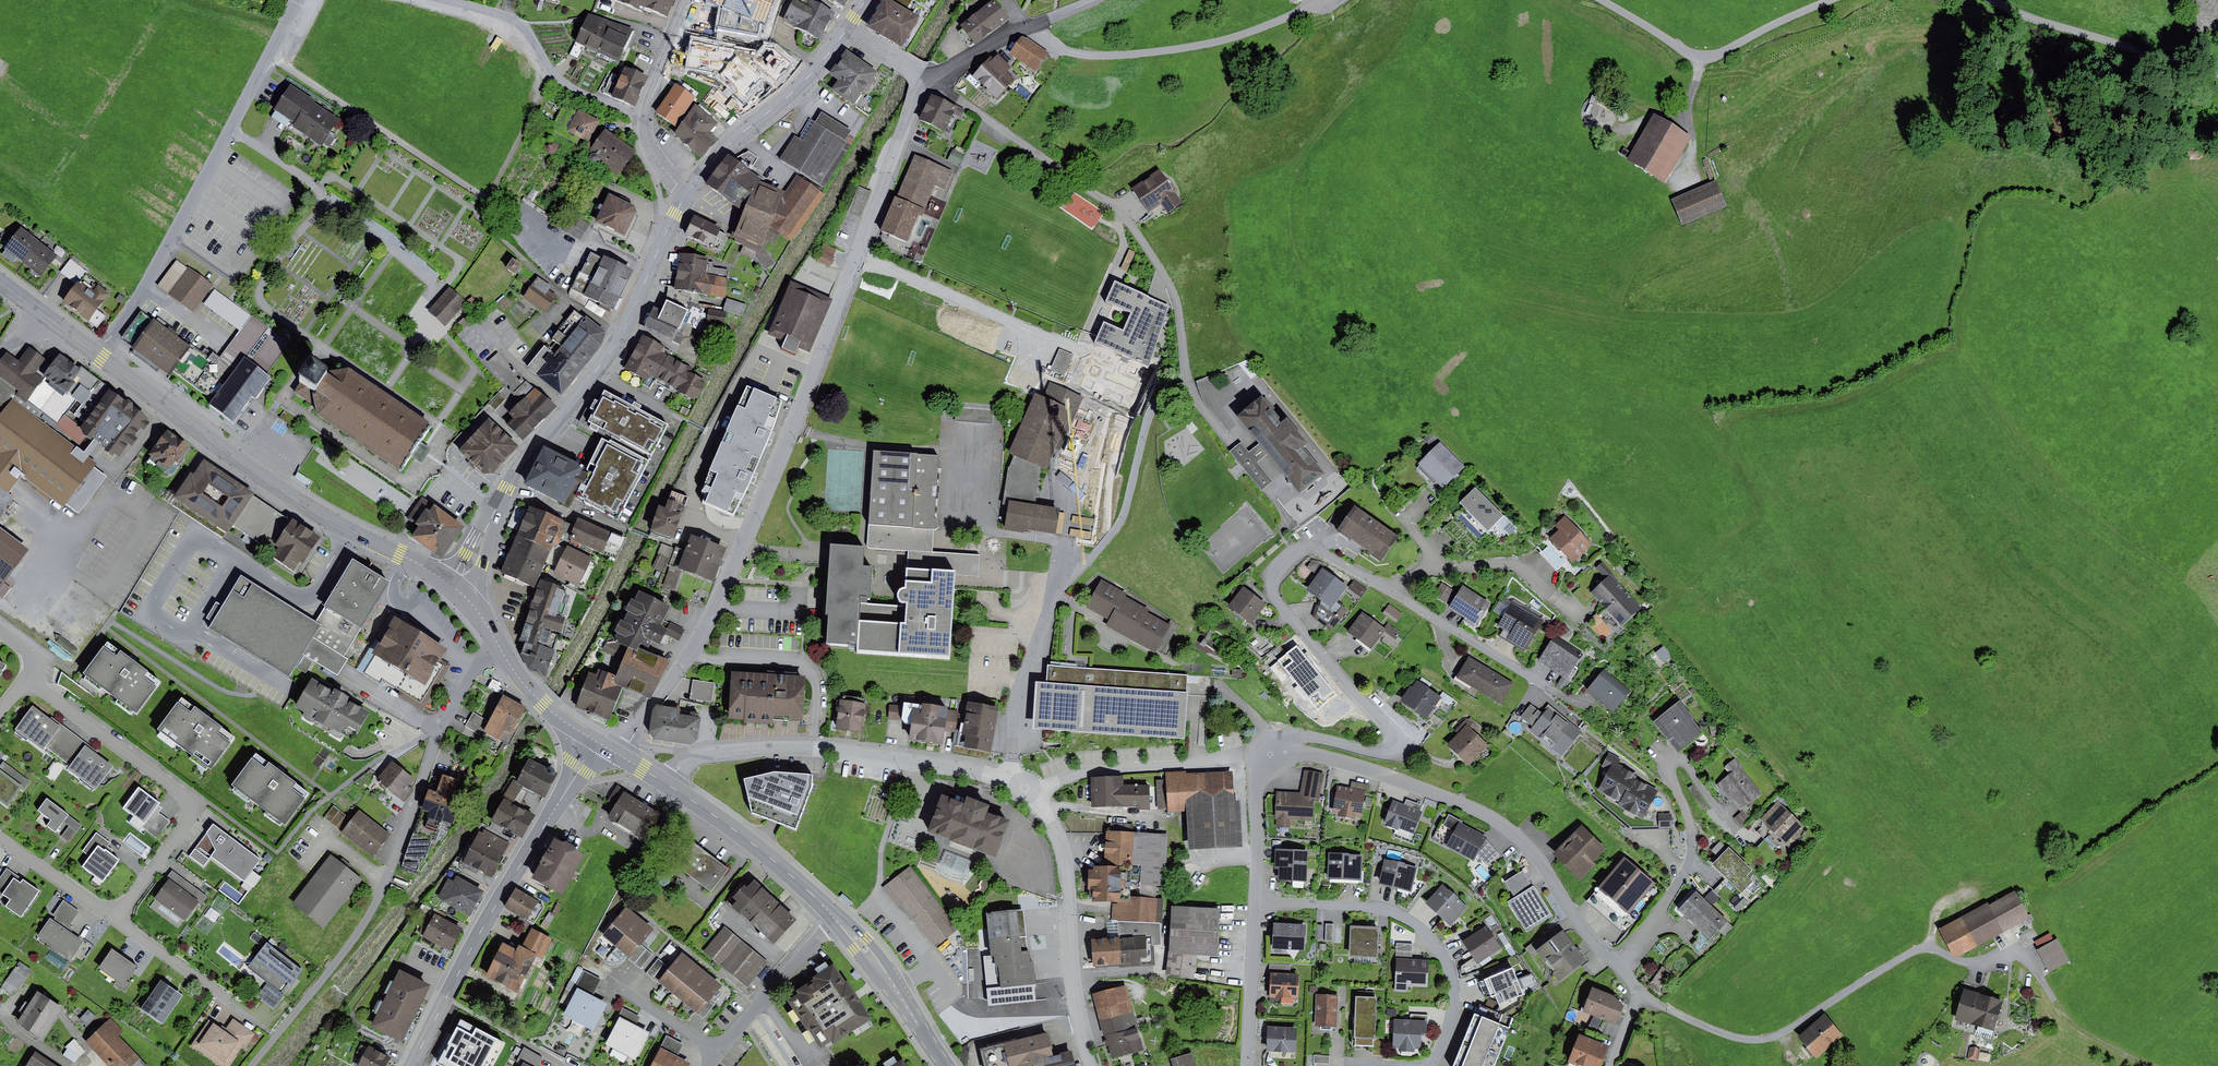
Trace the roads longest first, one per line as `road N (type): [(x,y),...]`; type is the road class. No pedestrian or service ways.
road 1 (residential): [(924,77),(719,604),(624,757)]
road 2 (residential): [(1541,684),(1395,593),(1306,549),(1273,571),(1270,593),(1397,736),(1394,745),(1374,751),(1292,737),(1273,752)]
road 3 (residential): [(1249,465),(1188,385),(1170,284),(1128,219),(924,77)]
road 4 (residential): [(1640,995),(1751,1040),(1783,1033),(1923,948),(1967,965),(2027,962),(2040,975)]
road 5 (residential): [(1618,966),(1508,827),(1377,772),(1273,752)]
road 6 (primary): [(456,590),(315,514),(102,358)]
road 7 (residential): [(295,0),(102,358)]
road 8 (track): [(439,728),(366,924),(252,1065)]
road 9 (residential): [(1029,799),(992,775),(786,741),(715,749),(686,760),(666,784)]
road 10 (secondary): [(591,739),(476,934),(412,1065)]
road 11 (residential): [(116,919),(202,803),(25,675)]
road 12 (residential): [(1259,903),(1370,905),(1429,935),(1454,983),(1452,1015),(1432,1065)]
road 13 (track): [(1028,27),(1094,56),(1166,52),(1231,37),(1321,0)]
road 14 (secondary): [(619,335),(524,458),(456,590)]
road 15 (residential): [(1092,1065),(1073,986),(1065,867),(1057,840),(1029,799)]
road 16 (residential): [(1273,752),(1065,776),(1029,799)]
road 17 (residential): [(1618,966),(1654,922),(1692,853),(1692,825),(1656,748)]
road 18 (track): [(1607,0),(1702,49),(1827,0)]
road 19 (residential): [(447,0),(517,22),(562,82),(645,119)]
road 20 (track): [(2004,0),(2217,75)]
road 21 (secondary): [(846,30),(689,191)]
road 22 (primary): [(666,784),(775,860),(839,921)]
road 23 (primary): [(839,921),(886,973),(944,1065)]
road 24 (residential): [(718,1051),(839,921)]
road 25 (residential): [(1247,1065),(1259,903)]
road 26 (secondary): [(689,191),(619,335)]
road 27 (residential): [(1259,903),(1257,789),(1273,752)]
road 28 (track): [(2040,975),(2078,1029),(2150,1065)]
road 29 (residential): [(116,919),(236,1001)]
road 30 (residential): [(0,838),(116,919)]
road 31 (track): [(1687,184),(1688,105),(1702,49)]
road 32 (primary): [(498,646),(539,702),(591,739)]
road 33 (residential): [(645,119),(692,0)]
road 34 (primary): [(102,358),(0,283)]

